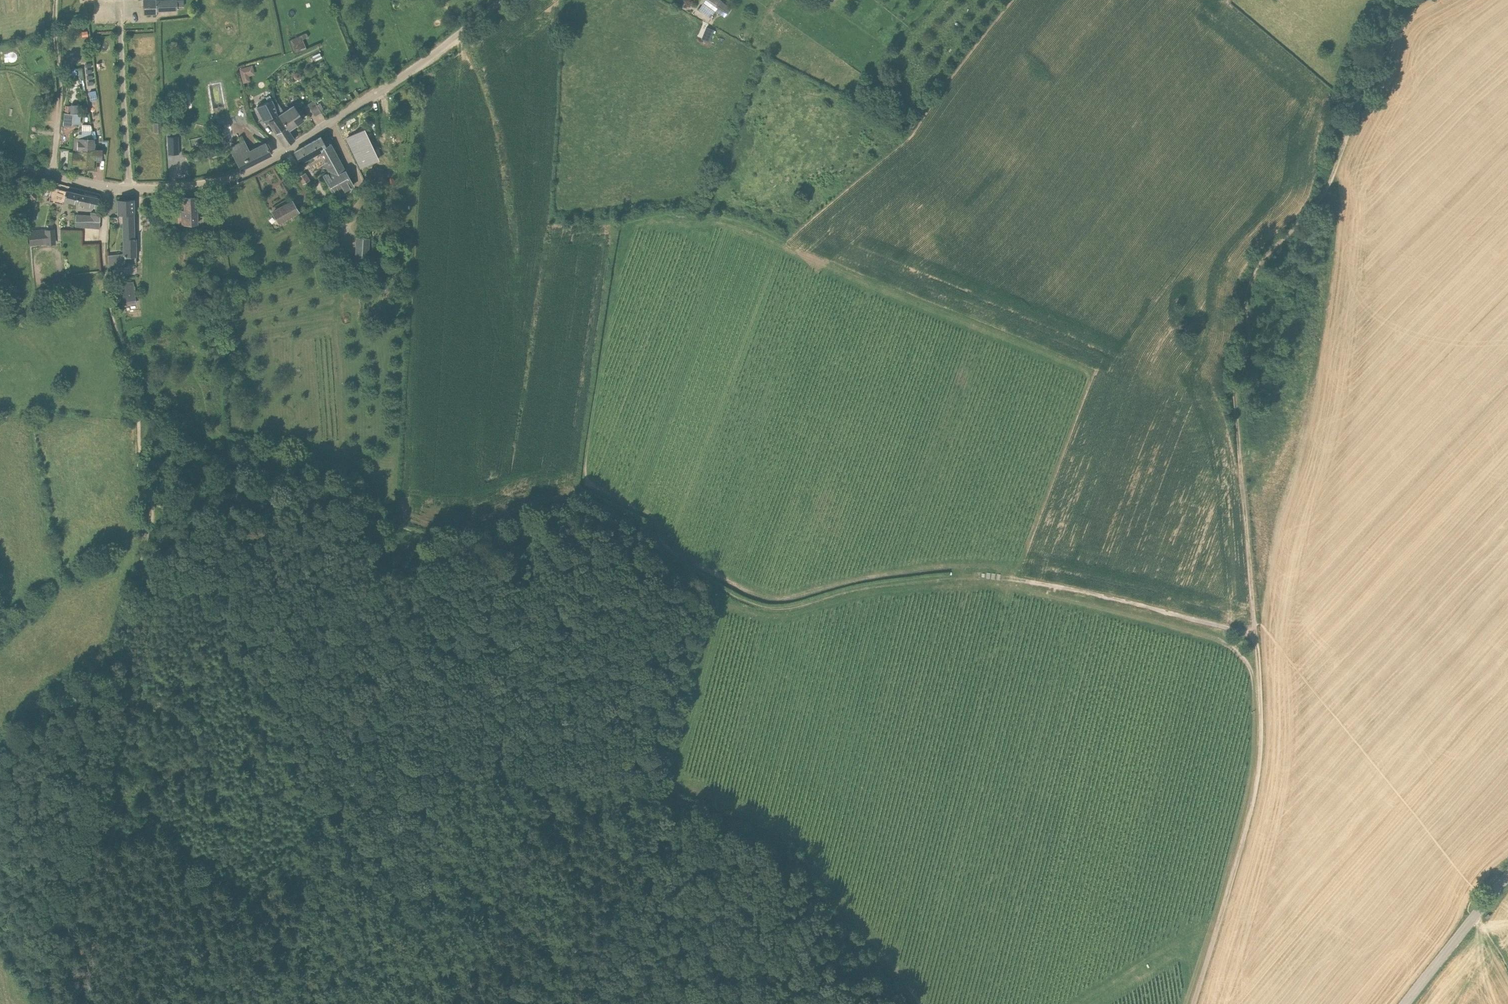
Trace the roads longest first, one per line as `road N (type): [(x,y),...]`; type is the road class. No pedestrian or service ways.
road 1 (track): [(1255,636),(1098,593),(995,577),(895,582),(767,608),(684,570),(577,505),(540,507),(469,534),(429,535),(402,528),(327,476),(230,478),(172,434),(138,421)]
road 2 (track): [(1255,624),(1235,405),(1249,344),(1248,293),(1264,259),(1326,187),(1378,69),(1388,21),(1405,0)]
road 3 (track): [(138,421),(154,519),(126,618),(120,720),(98,818),(55,934),(51,969),(60,1003)]
road 4 (track): [(898,1003),(783,833),(657,792),(711,584)]
road 5 (unclassified): [(54,175),(129,189),(241,175),(381,90),(504,0)]
road 6 (track): [(1193,1003),(1256,783),(1261,720),(1255,636)]
road 7 (track): [(154,510),(187,529),(237,582),(343,758)]
road 8 (track): [(114,750),(153,798),(215,973),(238,1003)]
road 9 (track): [(343,758),(396,887),(467,1003)]
road 10 (track): [(273,1003),(343,758)]
road 11 (track): [(104,187),(107,291),(138,421)]
road 12 (track): [(581,1003),(657,792)]
road 13 (tertiary): [(1404,1003),(1507,877)]
road 14 (track): [(57,131),(55,0)]

